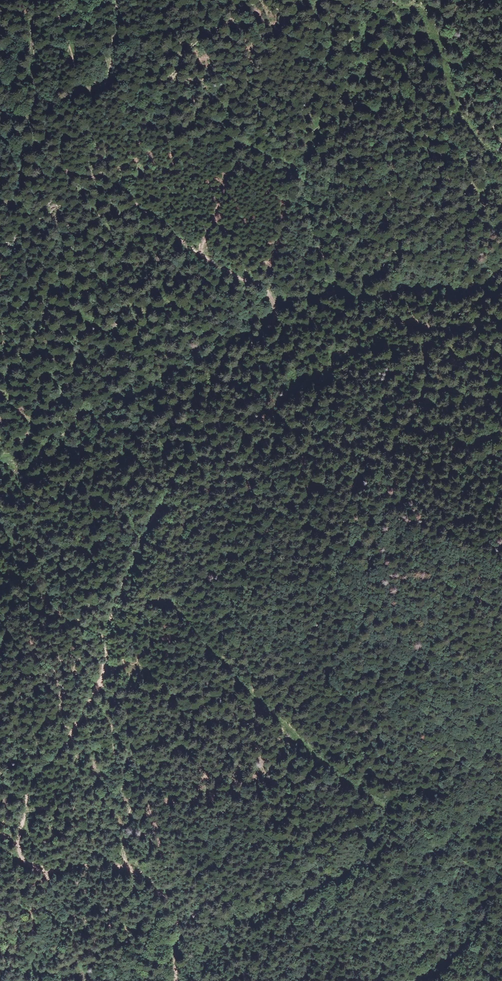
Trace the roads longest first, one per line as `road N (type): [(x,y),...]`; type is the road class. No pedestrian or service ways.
road 1 (track): [(33,0),(37,133),(49,160),(117,186),(192,249),(267,289),(276,310),(213,392),(139,543),(102,675),(77,726),(26,787),(20,842)]
road 2 (track): [(20,842),(32,866),(125,865),(155,883),(175,916),(175,980)]
road 3 (track): [(53,0),(88,90),(107,81),(117,0)]
road 4 (track): [(102,675),(122,777),(125,865)]

